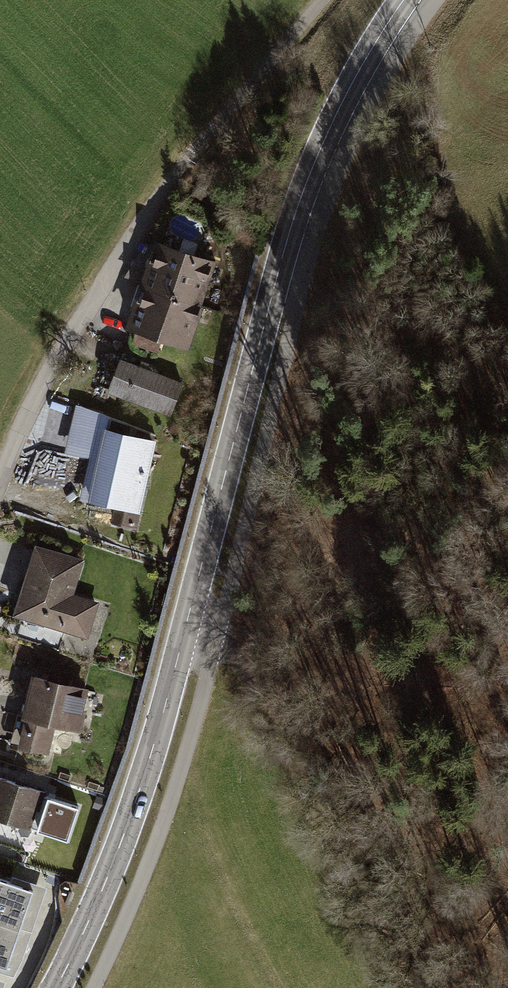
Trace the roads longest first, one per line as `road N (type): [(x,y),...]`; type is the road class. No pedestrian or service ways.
road 1 (secondary): [(403,0),(347,92),(295,216),(137,793),(53,987)]
road 2 (unclassified): [(0,473),(122,254),(323,0)]

